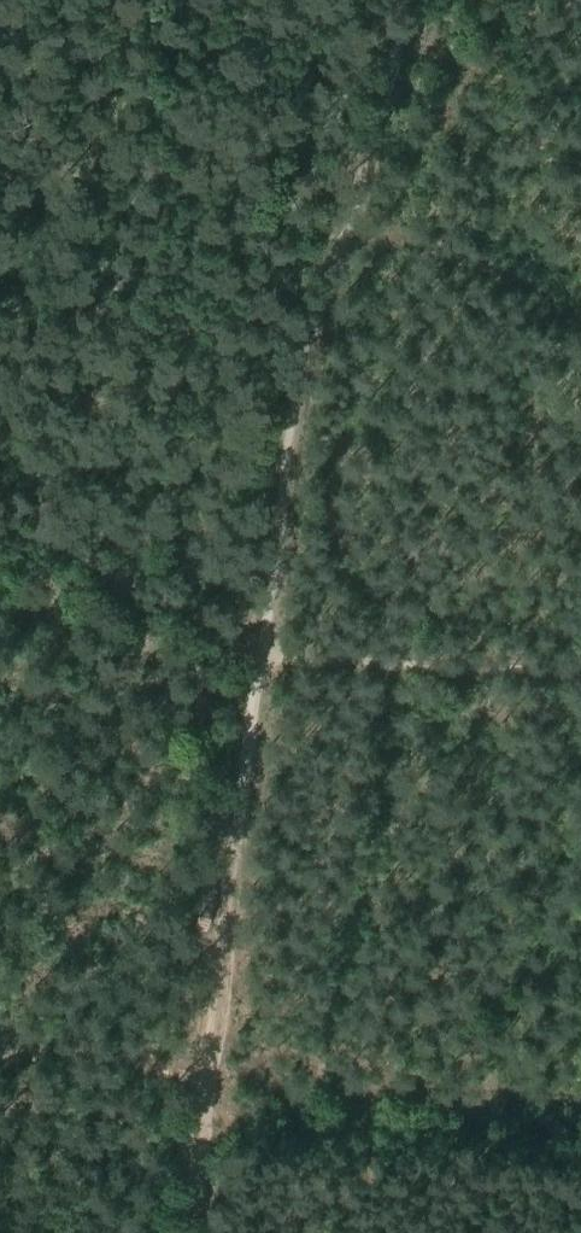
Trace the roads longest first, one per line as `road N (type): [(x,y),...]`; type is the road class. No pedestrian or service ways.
road 1 (track): [(406,0),(314,341),(253,654)]
road 2 (track): [(179,1232),(253,654)]
road 3 (track): [(253,654),(580,677)]
road 4 (track): [(0,544),(253,654)]

